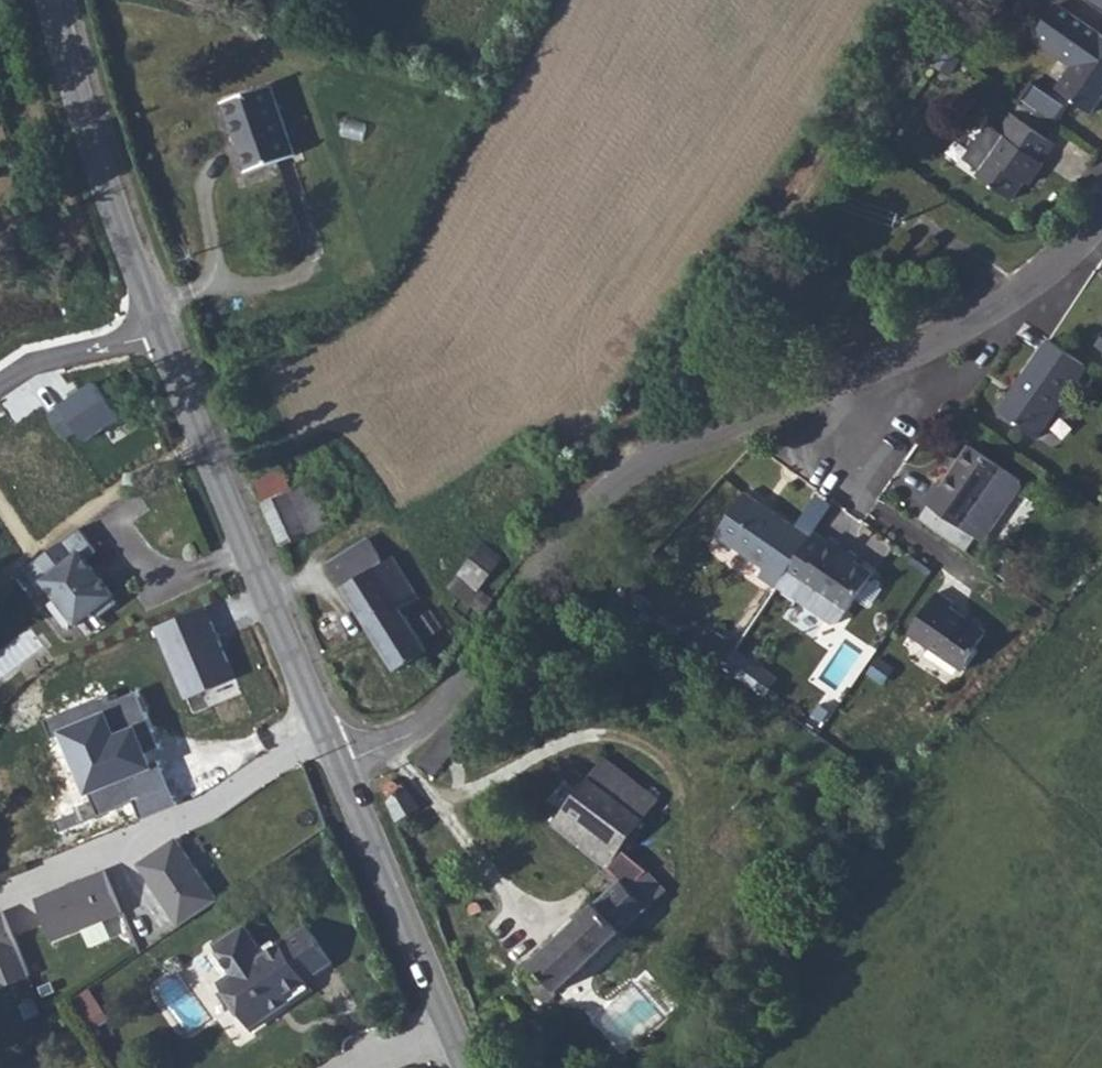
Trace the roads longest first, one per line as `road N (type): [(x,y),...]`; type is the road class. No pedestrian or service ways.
road 1 (residential): [(335,759),(413,732),(623,480),(977,318),(1068,260),(1101,218)]
road 2 (tertiary): [(159,327),(322,726)]
road 3 (residential): [(322,726),(182,822),(0,902)]
road 4 (tertiary): [(50,0),(159,327)]
road 5 (tertiary): [(335,759),(463,1067)]
road 6 (residential): [(159,327),(42,358),(0,379)]

